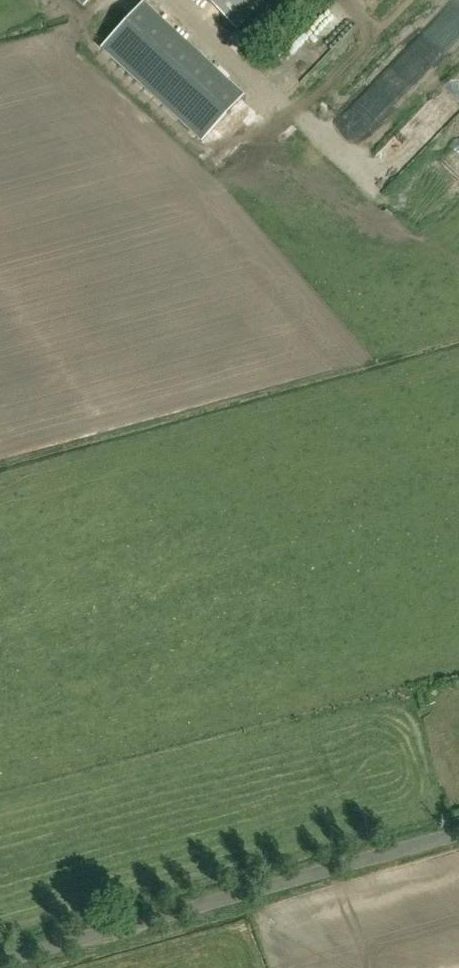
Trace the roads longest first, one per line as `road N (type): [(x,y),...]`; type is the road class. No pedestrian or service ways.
road 1 (unclassified): [(0,962),(458,835)]

